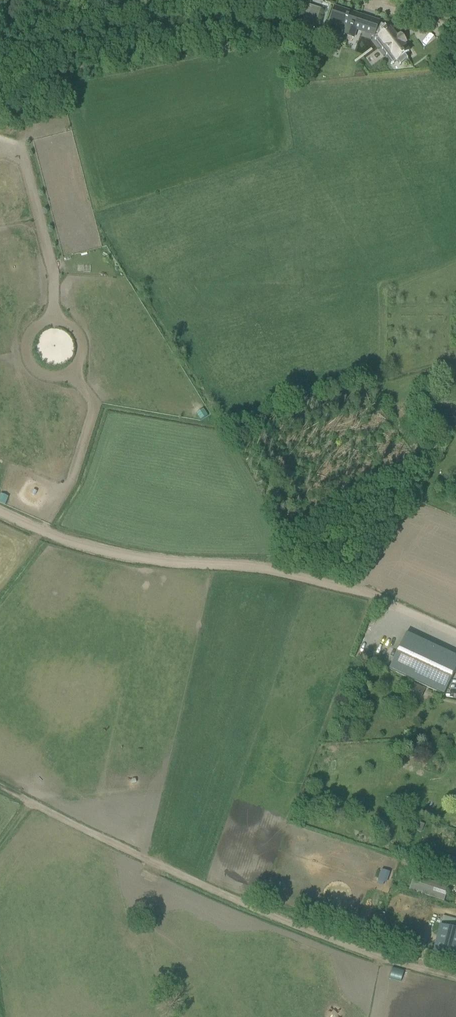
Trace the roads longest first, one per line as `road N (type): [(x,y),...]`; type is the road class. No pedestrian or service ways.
road 1 (track): [(375,598),(298,574),(88,549),(0,515)]

